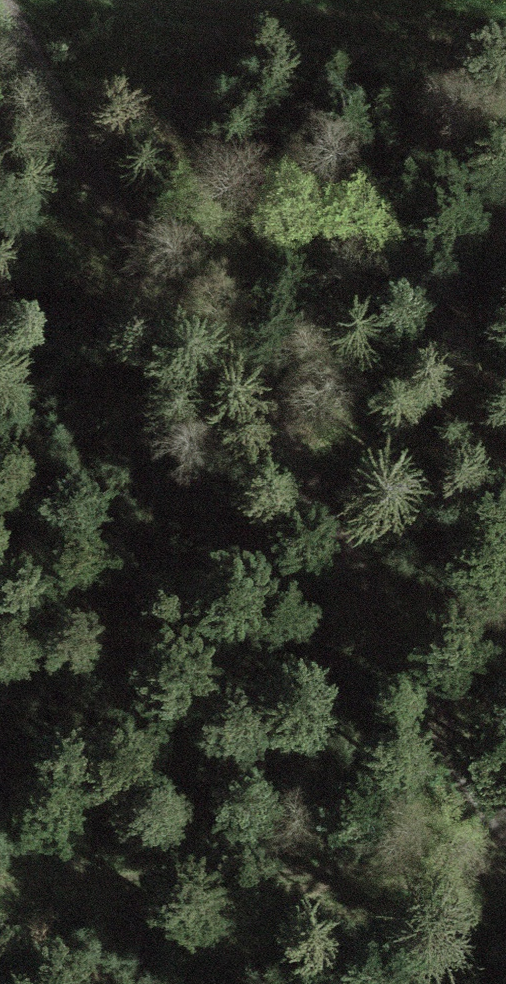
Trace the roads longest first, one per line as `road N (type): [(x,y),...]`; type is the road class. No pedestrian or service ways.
road 1 (track): [(0,1),(505,856)]
road 2 (track): [(0,899),(505,883)]
road 3 (track): [(328,0),(505,20)]

